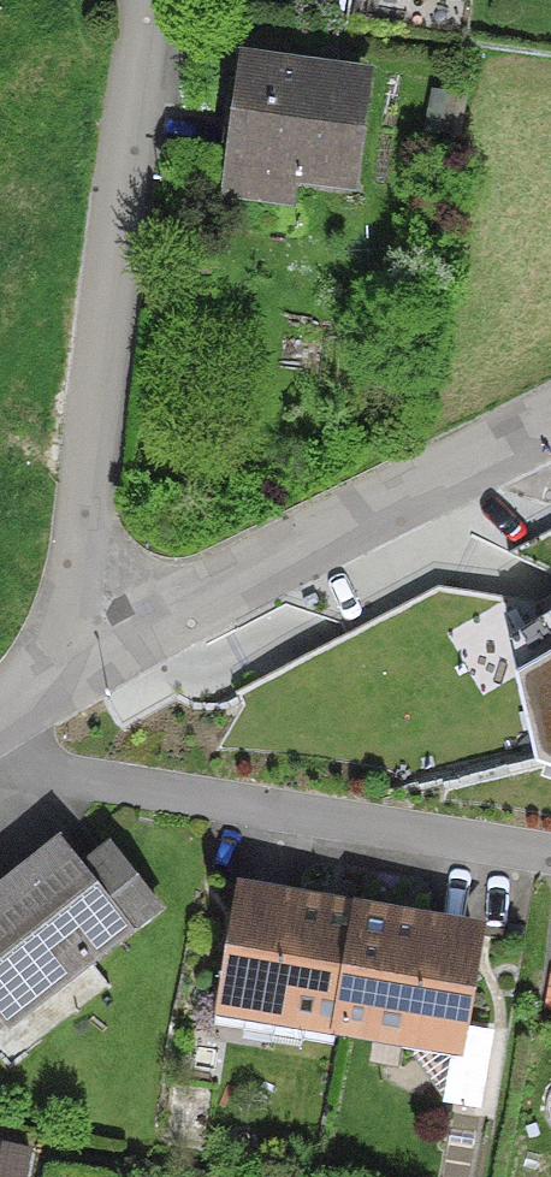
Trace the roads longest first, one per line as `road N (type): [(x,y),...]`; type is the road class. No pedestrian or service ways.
road 1 (residential): [(145,0),(84,519),(86,660)]
road 2 (residential): [(550,861),(39,773),(0,741)]
road 3 (residential): [(550,420),(86,660)]

